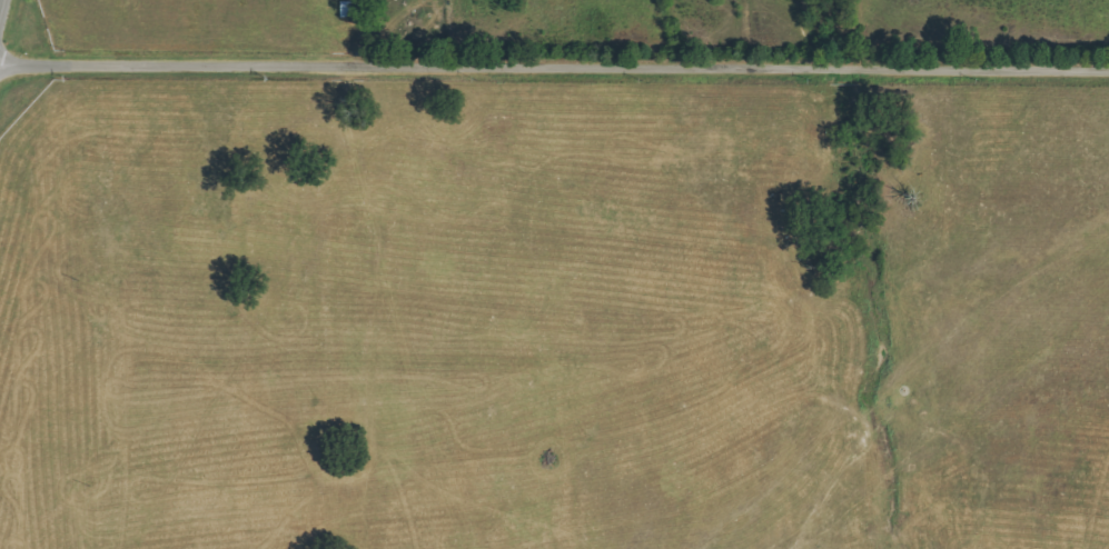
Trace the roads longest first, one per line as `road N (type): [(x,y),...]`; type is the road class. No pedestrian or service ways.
road 1 (residential): [(0,66),(1108,69)]

